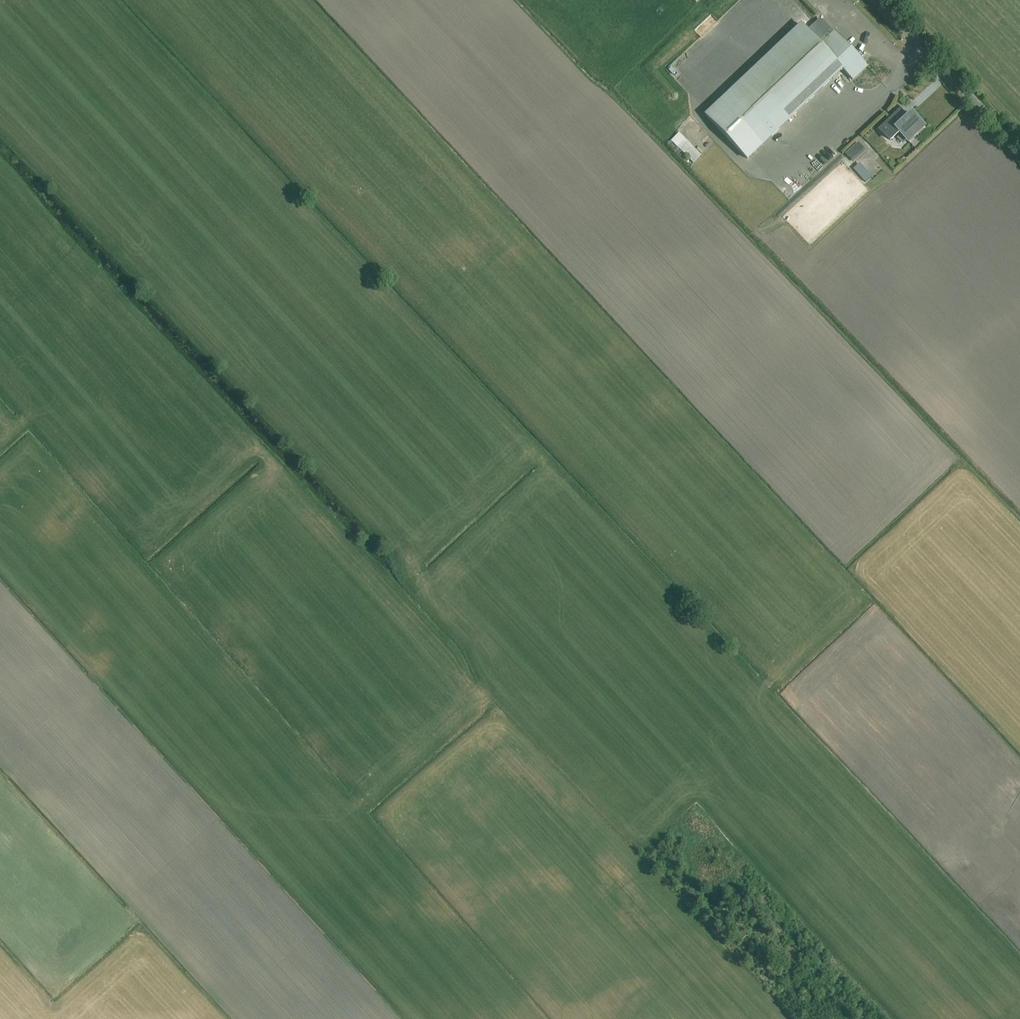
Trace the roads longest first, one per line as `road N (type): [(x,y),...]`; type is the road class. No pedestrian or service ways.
road 1 (unclassified): [(1019,155),(874,0)]

